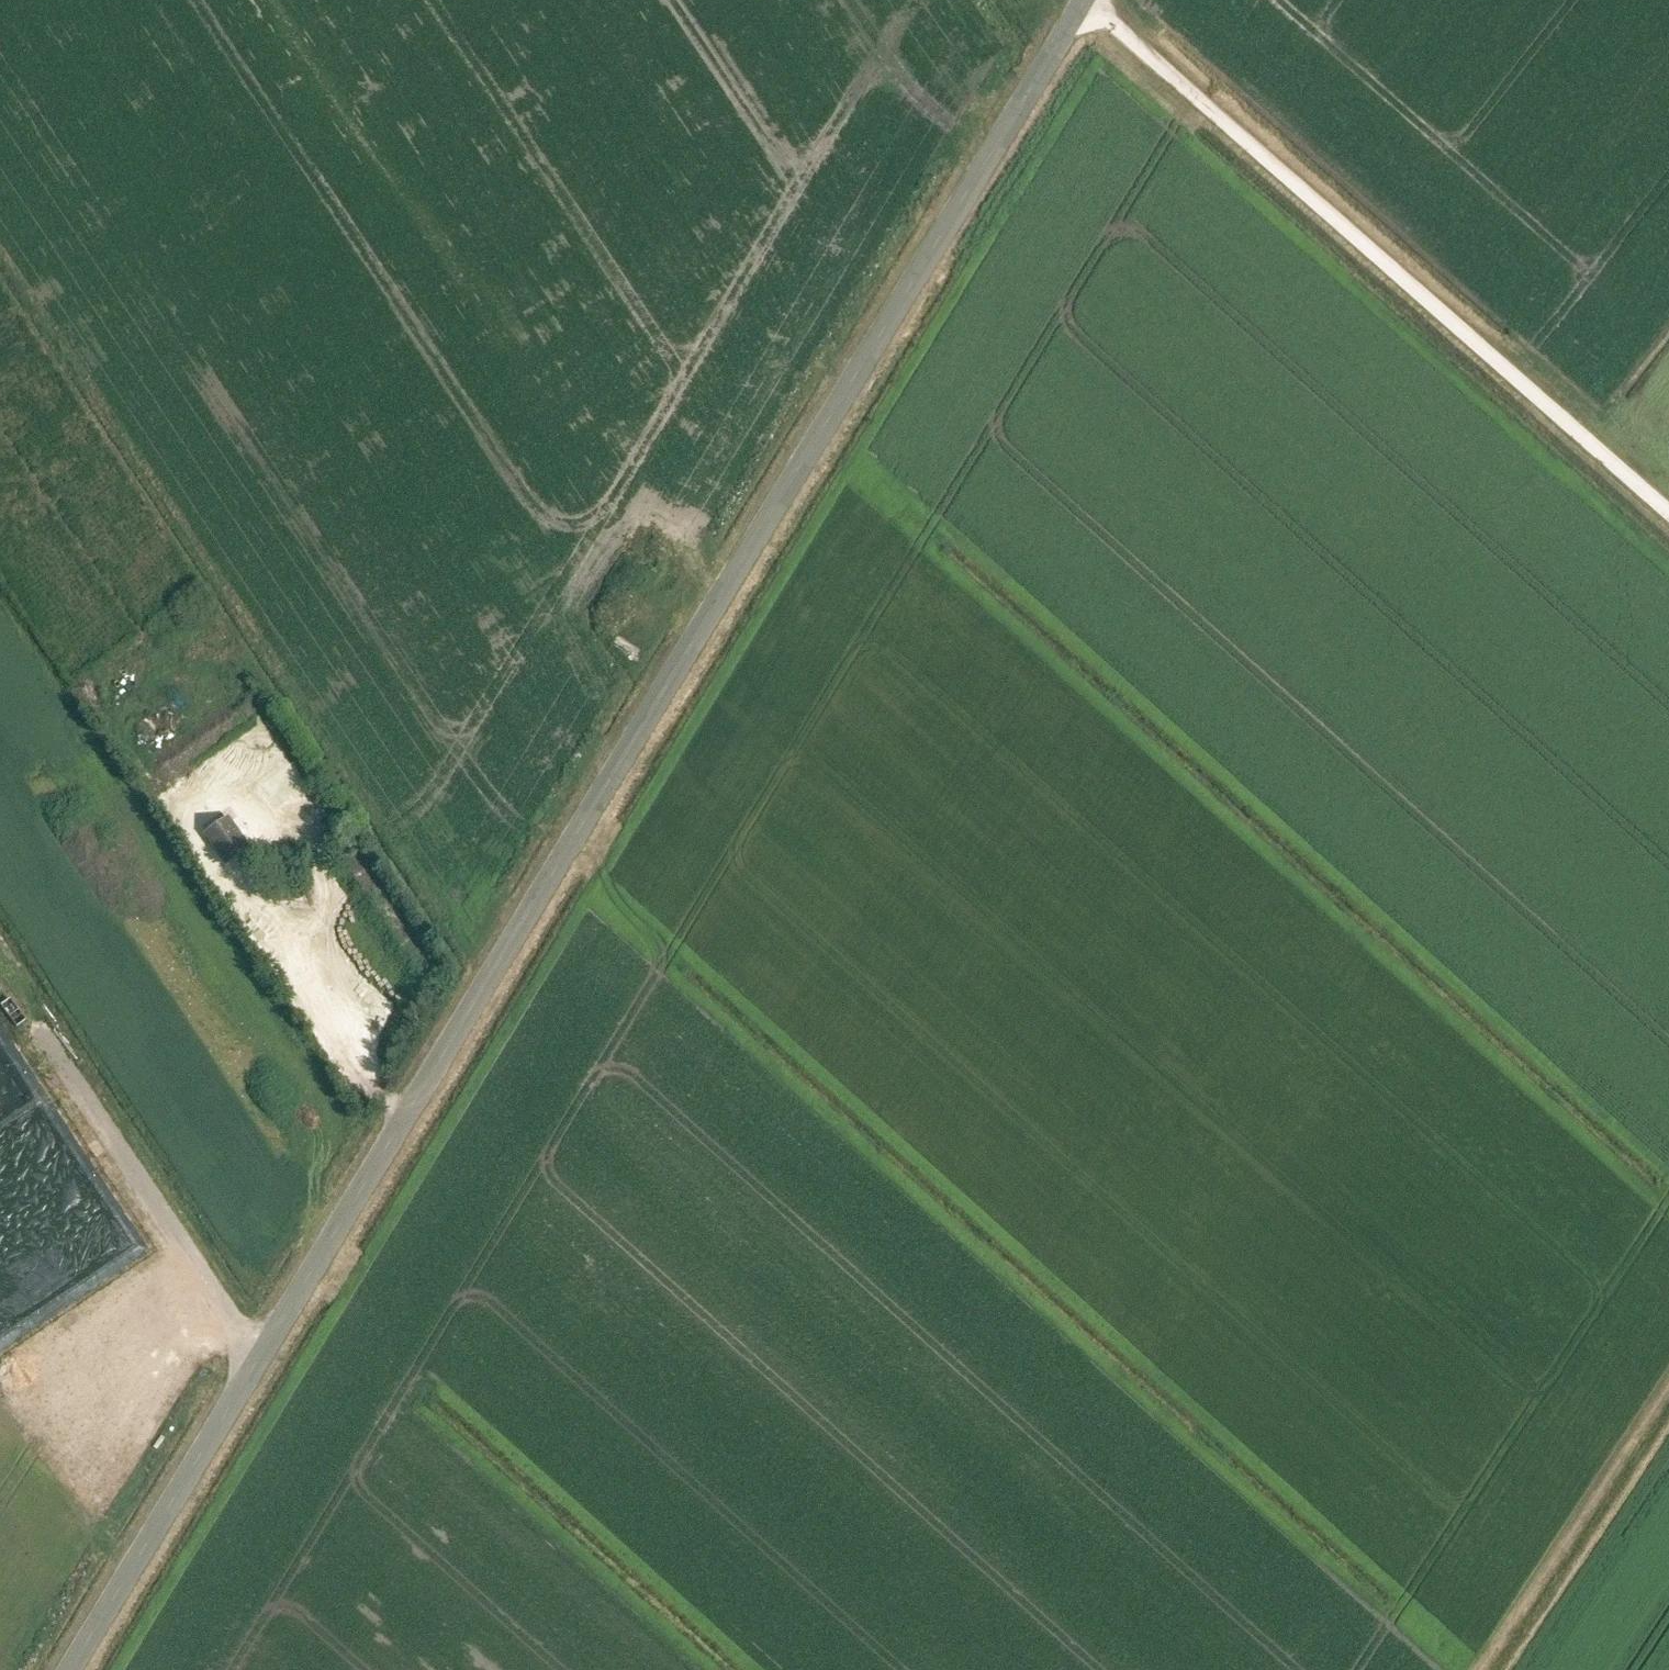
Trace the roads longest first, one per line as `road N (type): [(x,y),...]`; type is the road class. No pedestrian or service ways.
road 1 (tertiary): [(70,1669),(1084,0)]
road 2 (unclassified): [(1668,514),(1085,0)]

